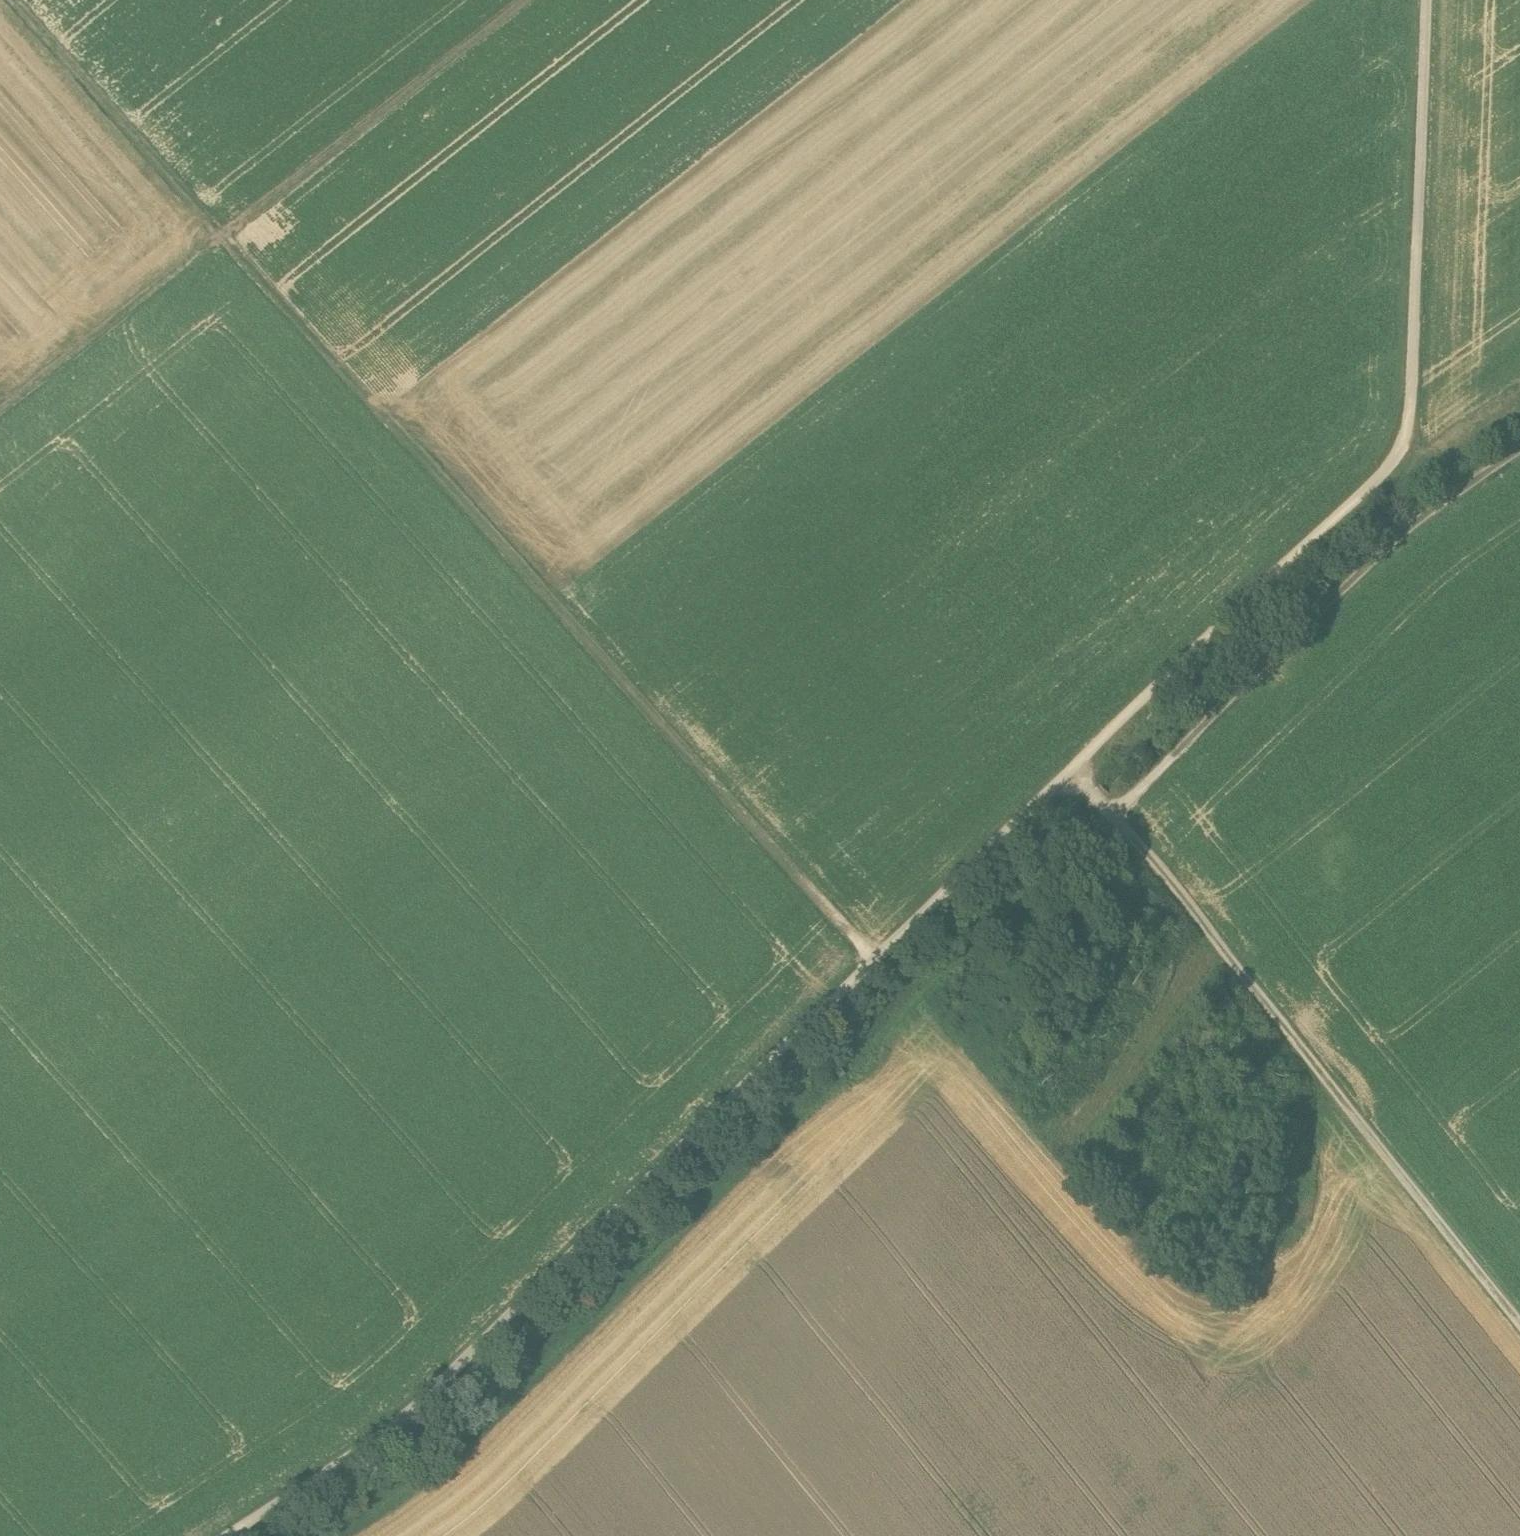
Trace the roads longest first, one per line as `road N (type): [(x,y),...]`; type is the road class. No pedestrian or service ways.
road 1 (track): [(230,1535),(439,1387),(1385,474),(1407,431),(1411,399),(1425,0)]
road 2 (track): [(341,1535),(405,1496),(499,1418),(912,1001),(1391,546),(1519,454)]
road 3 (track): [(875,960),(224,237)]
road 4 (track): [(1519,1327),(1071,770)]
road 5 (track): [(0,412),(525,0)]
road 6 (track): [(10,0),(224,237)]

